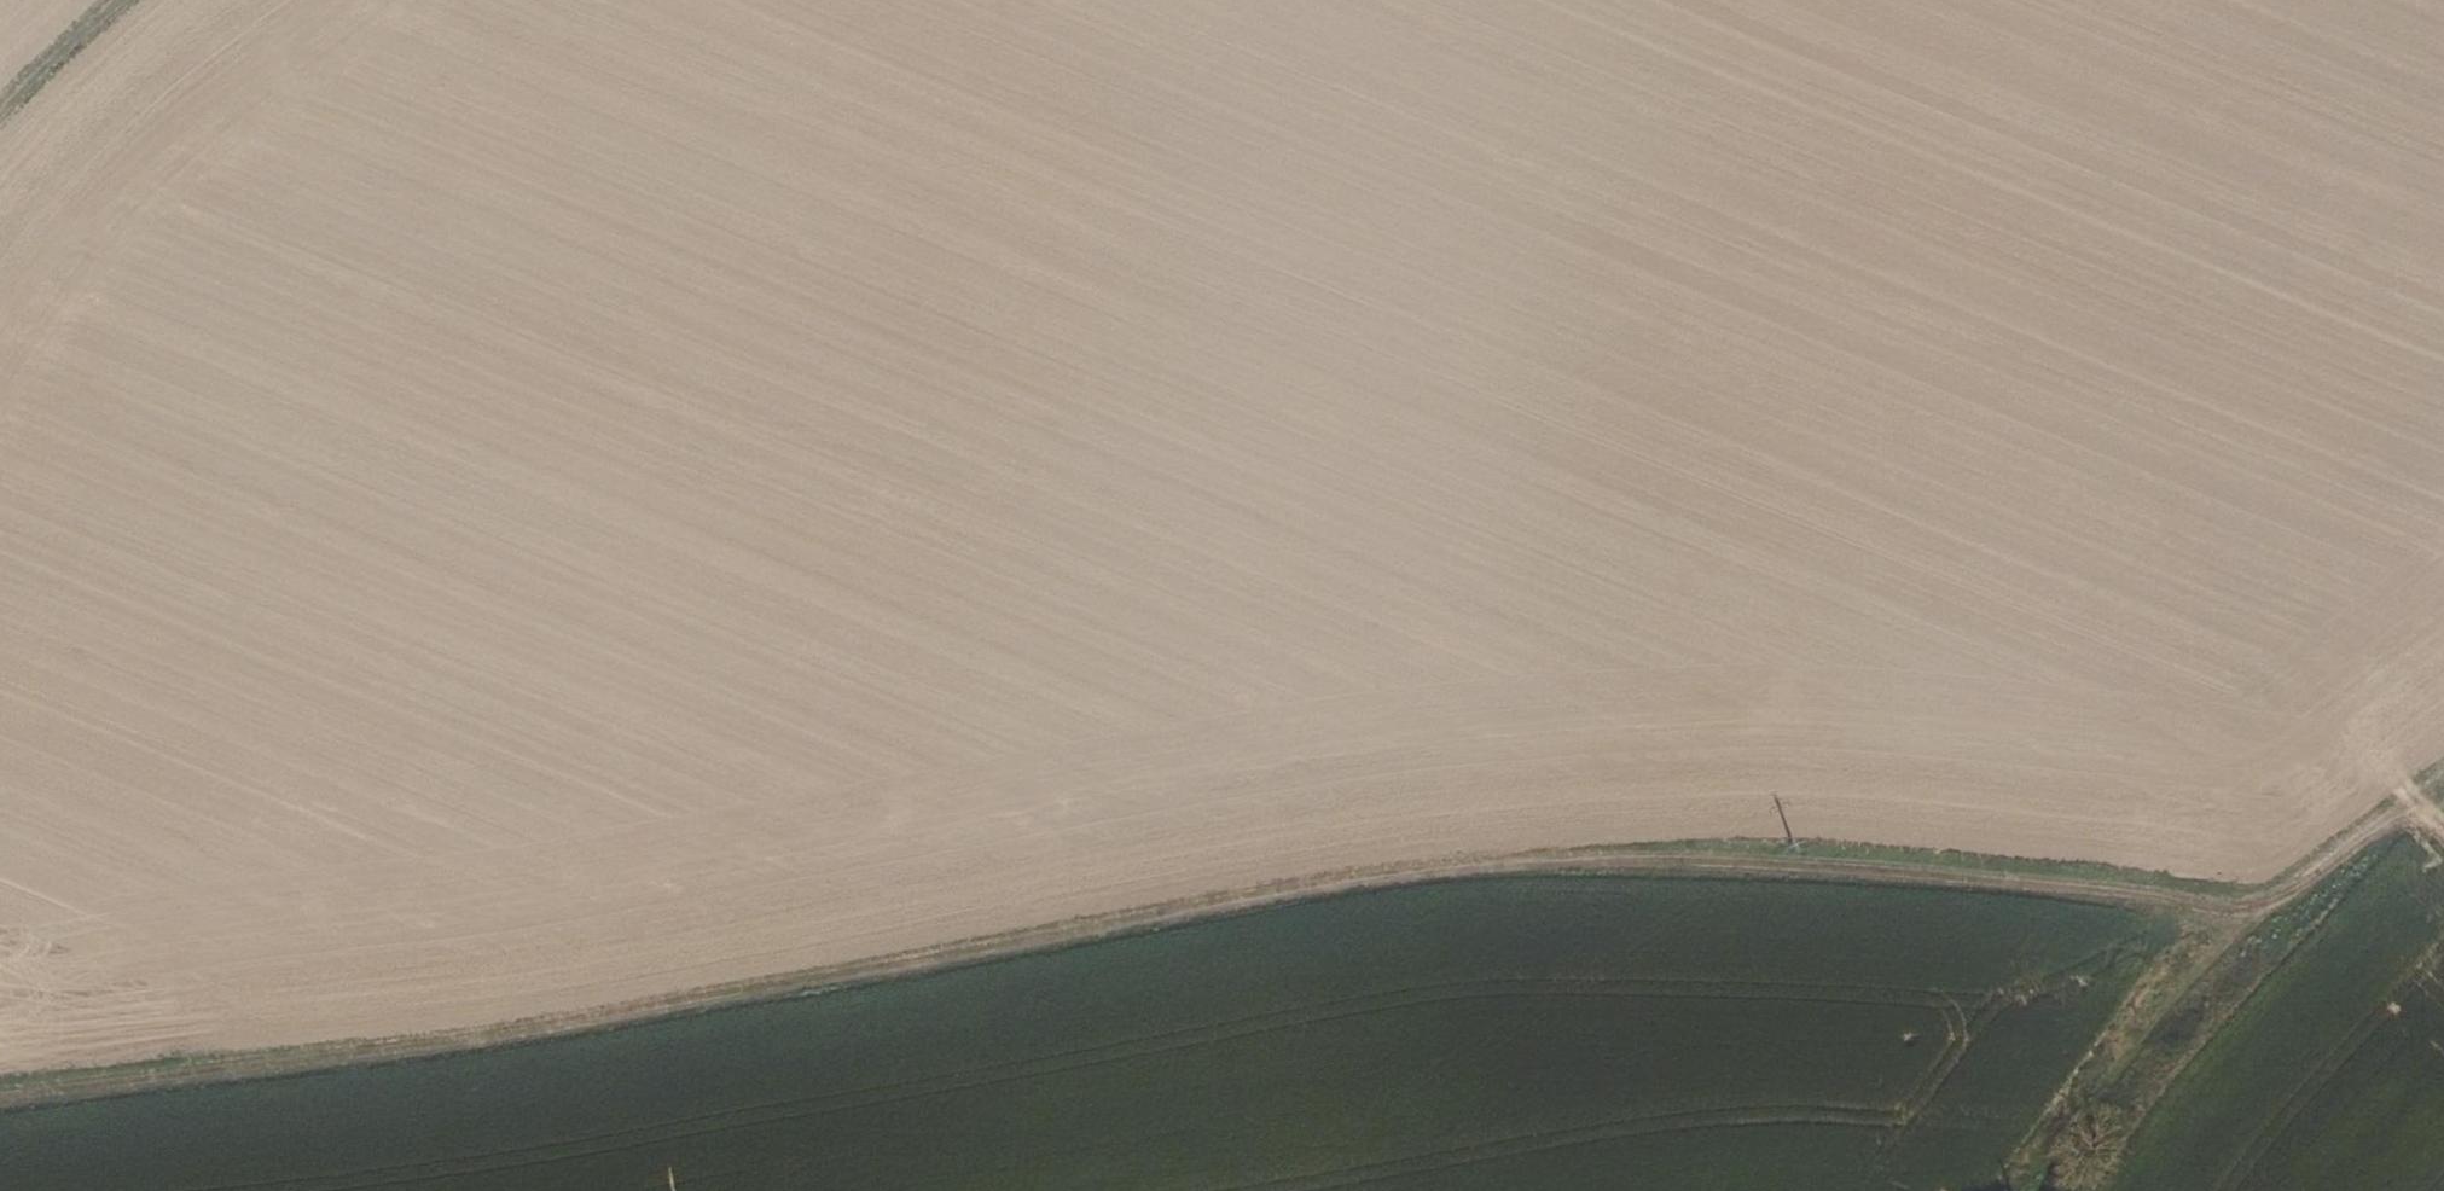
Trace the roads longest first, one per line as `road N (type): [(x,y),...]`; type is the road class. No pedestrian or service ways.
road 1 (track): [(2270,930),(2211,914),(1946,876),(1700,864),(1353,888),(485,1026),(0,1086)]
road 2 (track): [(2443,782),(2270,930),(2032,1190)]
road 3 (track): [(127,0),(0,120)]

